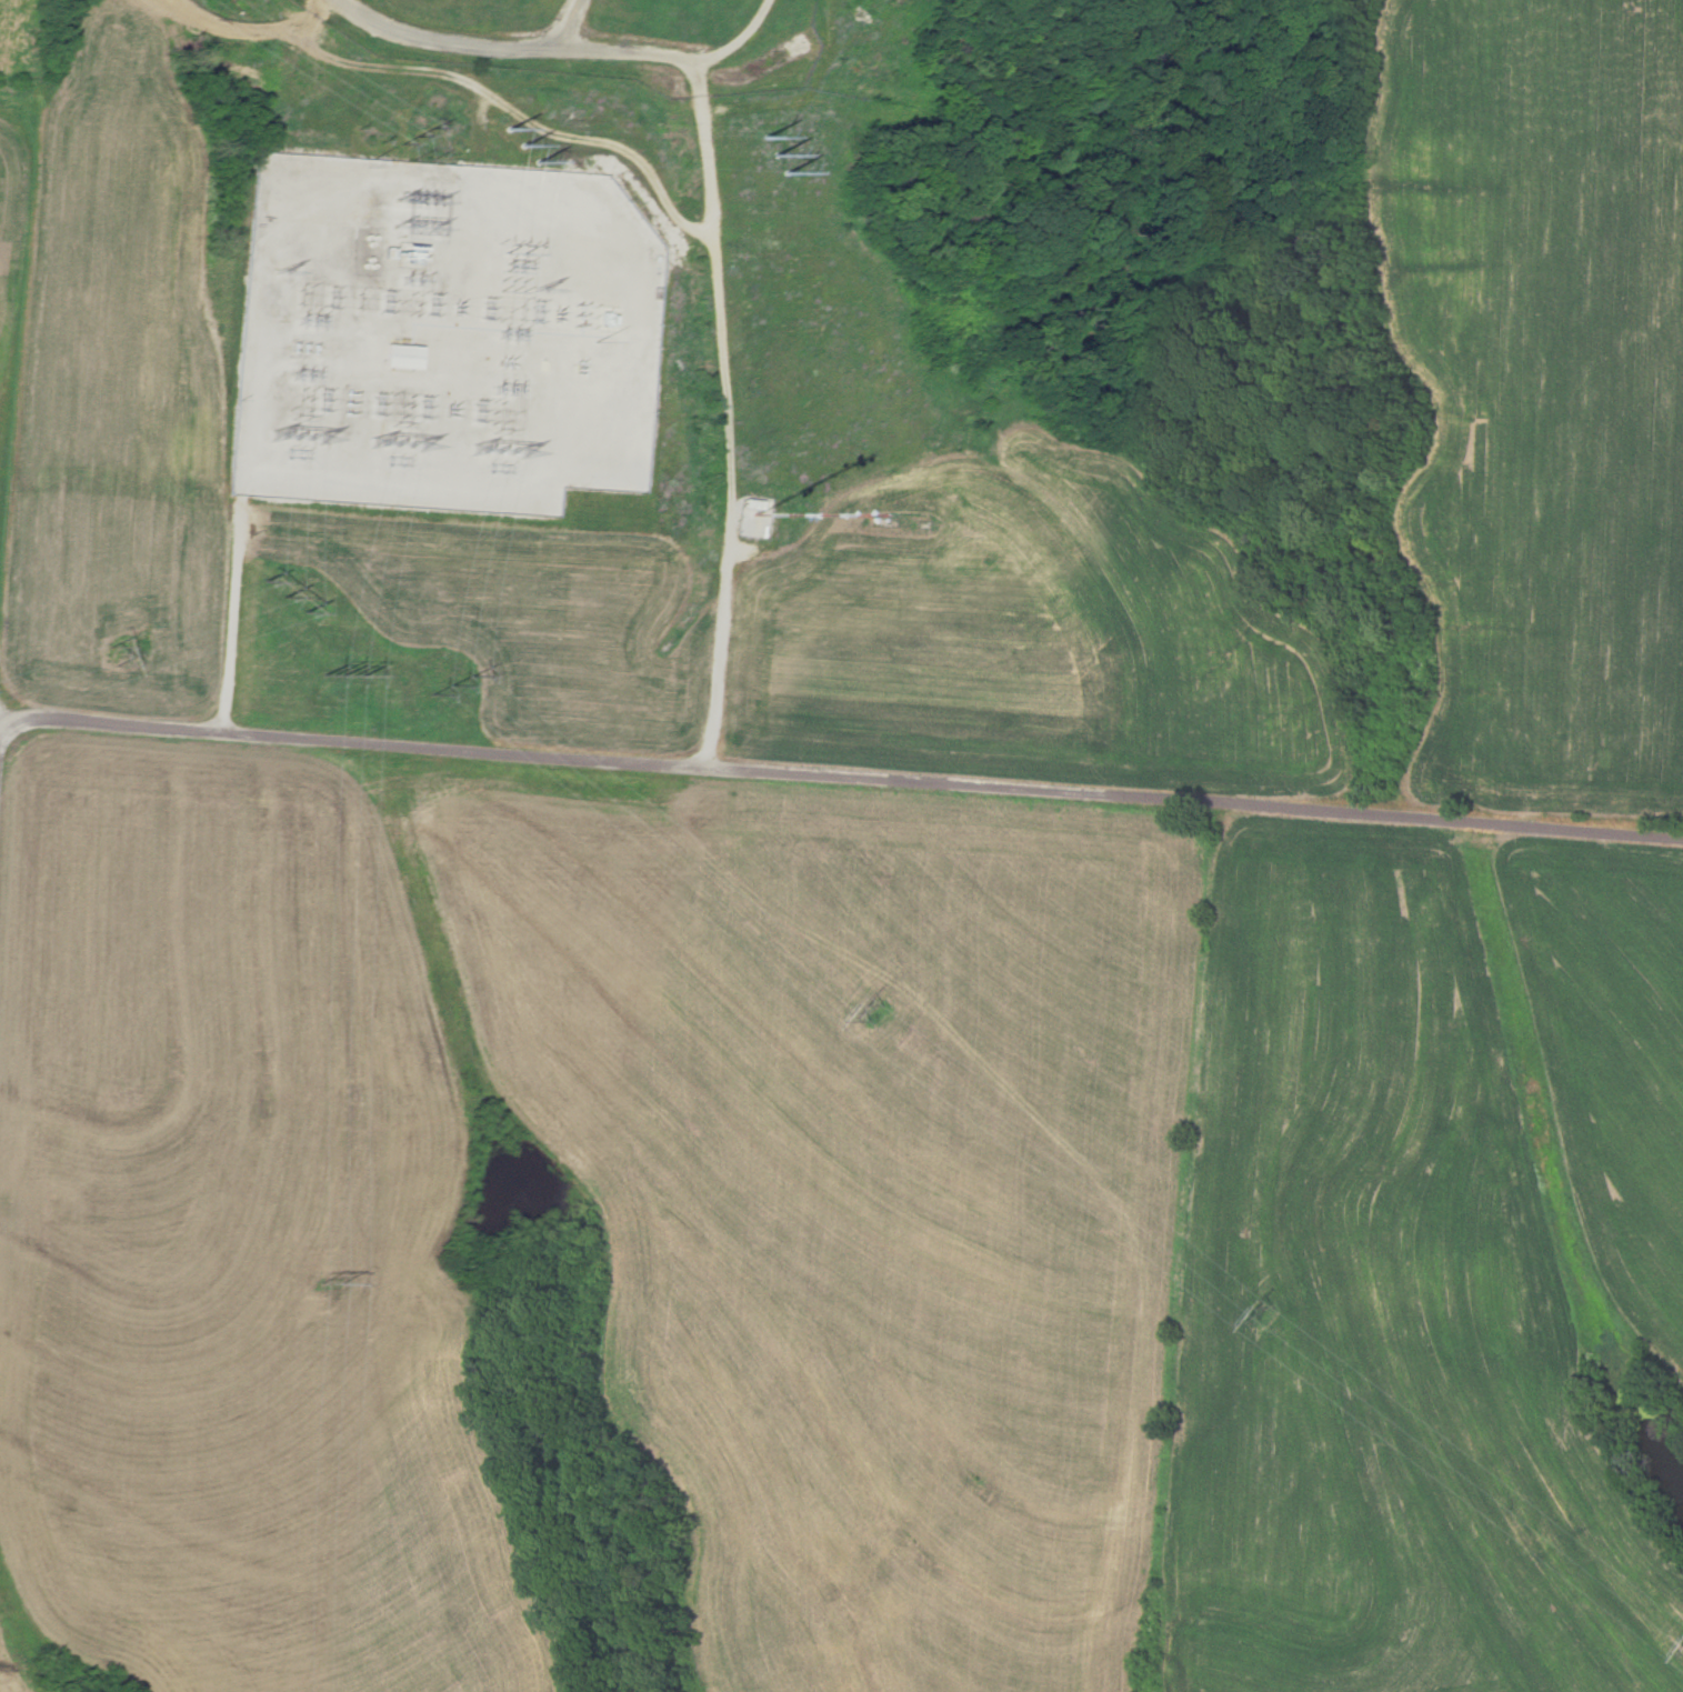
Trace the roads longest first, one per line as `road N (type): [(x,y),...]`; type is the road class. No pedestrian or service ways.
road 1 (residential): [(1682,836),(216,738),(30,729),(0,742)]

